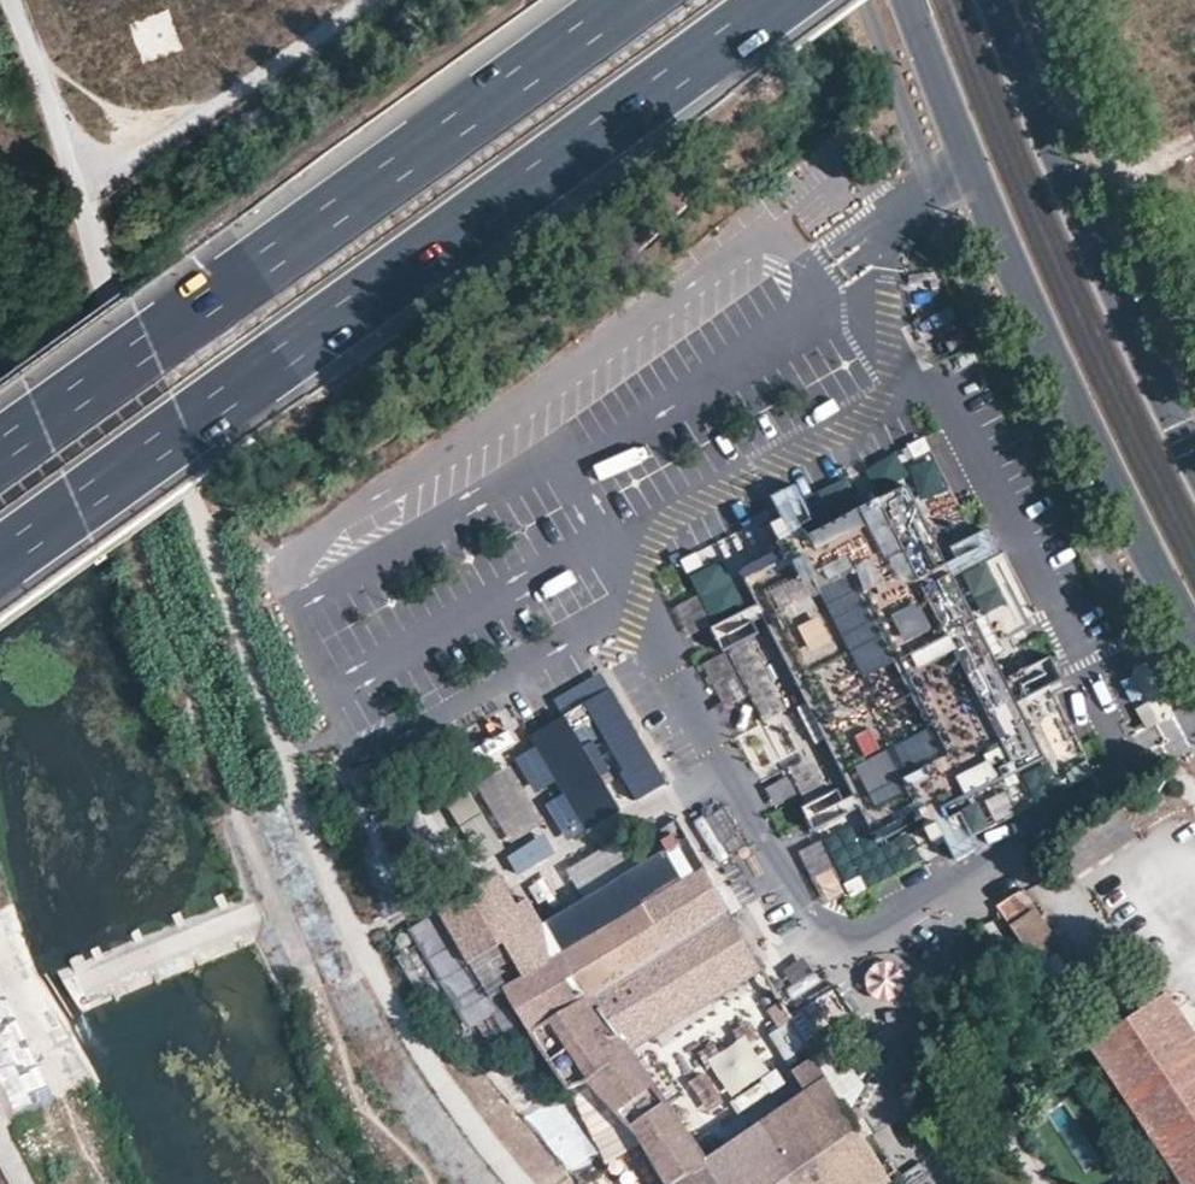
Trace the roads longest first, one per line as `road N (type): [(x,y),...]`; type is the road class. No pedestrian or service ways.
road 1 (motorway): [(0,555),(774,0)]
road 2 (motorway): [(619,0),(0,437)]
road 3 (primary): [(909,0),(1024,298),(1194,643)]
road 4 (primary): [(1194,457),(996,0)]

